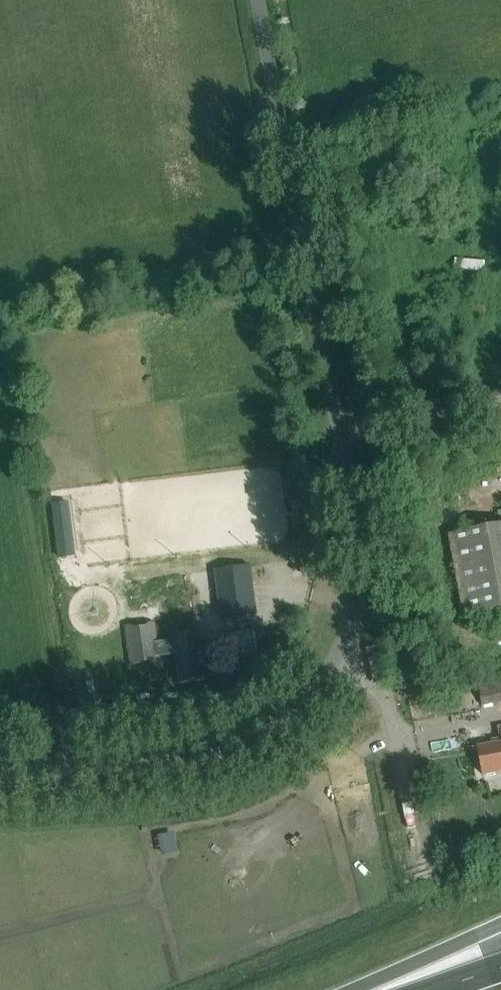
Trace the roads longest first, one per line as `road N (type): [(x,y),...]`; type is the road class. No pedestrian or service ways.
road 1 (unclassified): [(0,776),(206,763),(264,741),(311,701),(336,664),(353,615),(356,552),(336,430)]
road 2 (unclassified): [(336,430),(256,0)]
road 3 (unclassified): [(336,430),(500,401)]
road 4 (motorway): [(500,926),(353,989)]

